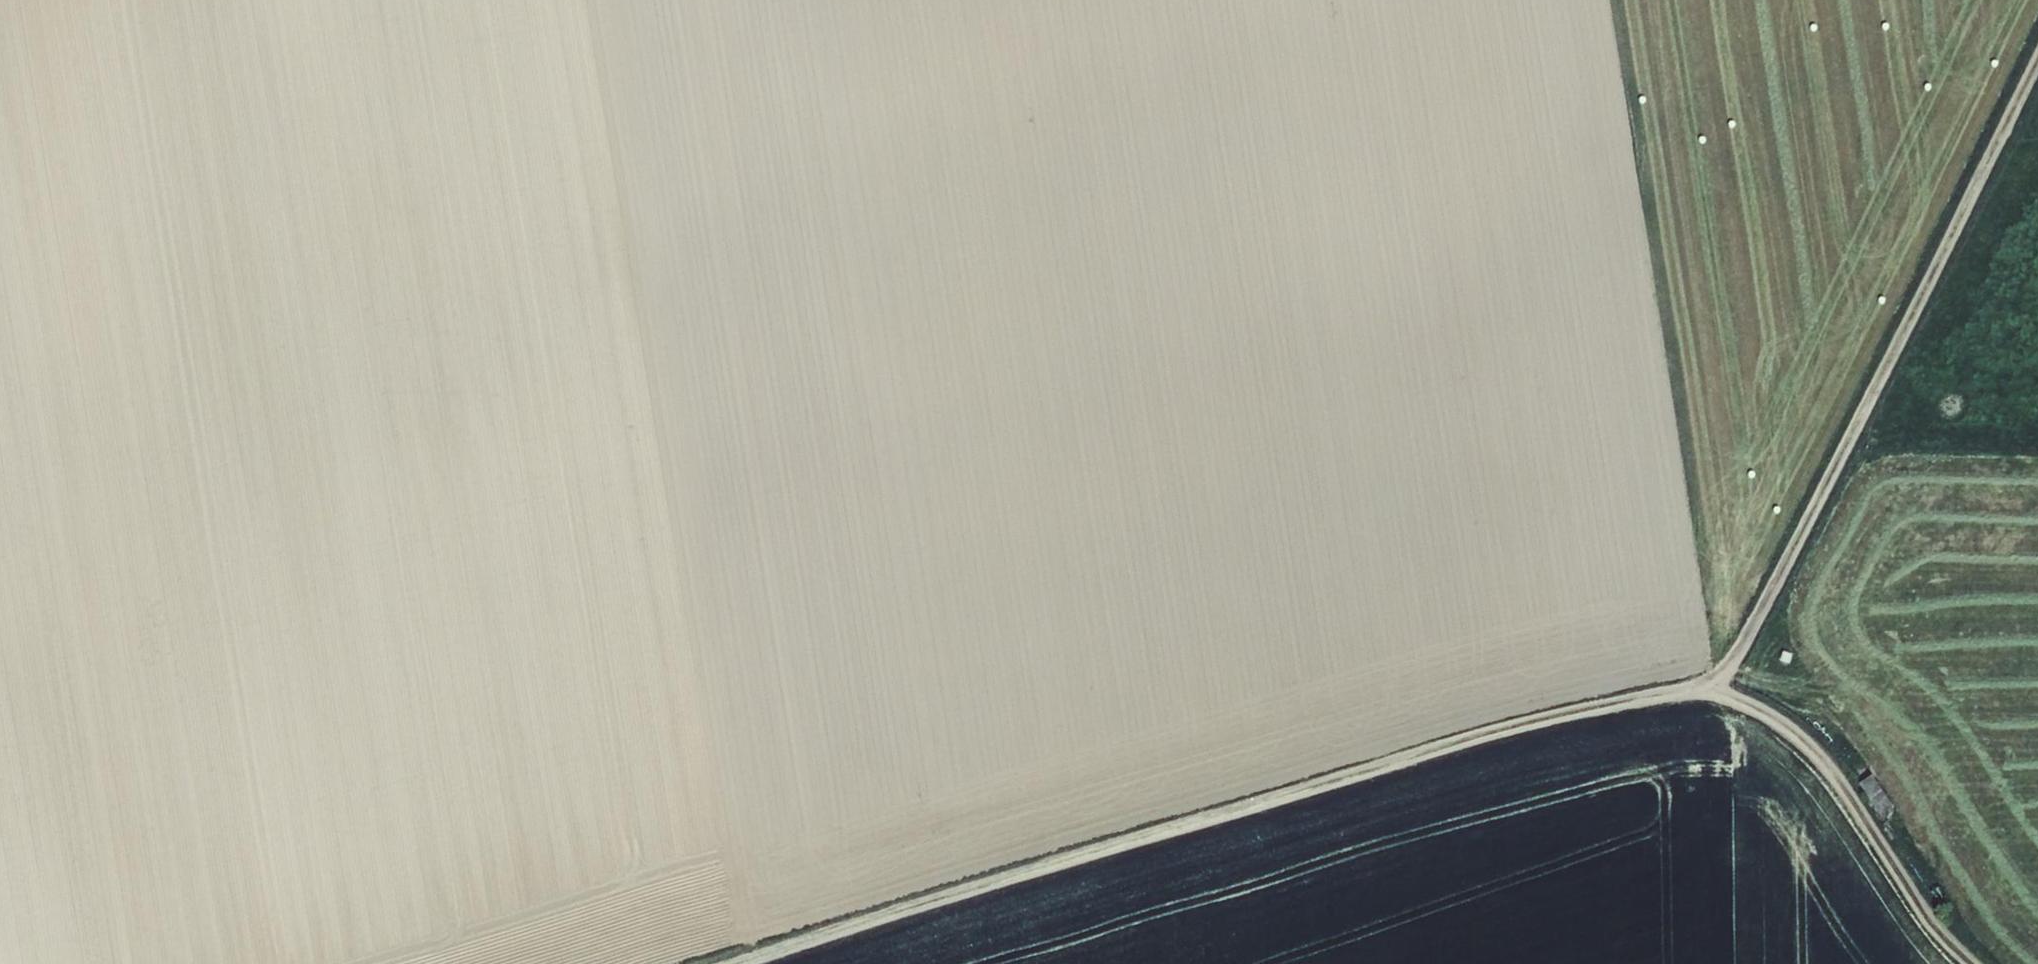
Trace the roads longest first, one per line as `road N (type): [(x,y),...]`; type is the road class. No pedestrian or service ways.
road 1 (track): [(733,963),(1087,835),(1599,697),(1717,675)]
road 2 (track): [(1717,675),(1789,568),(2037,68)]
road 3 (track): [(1717,675),(1801,733),(1930,906),(1987,963)]

